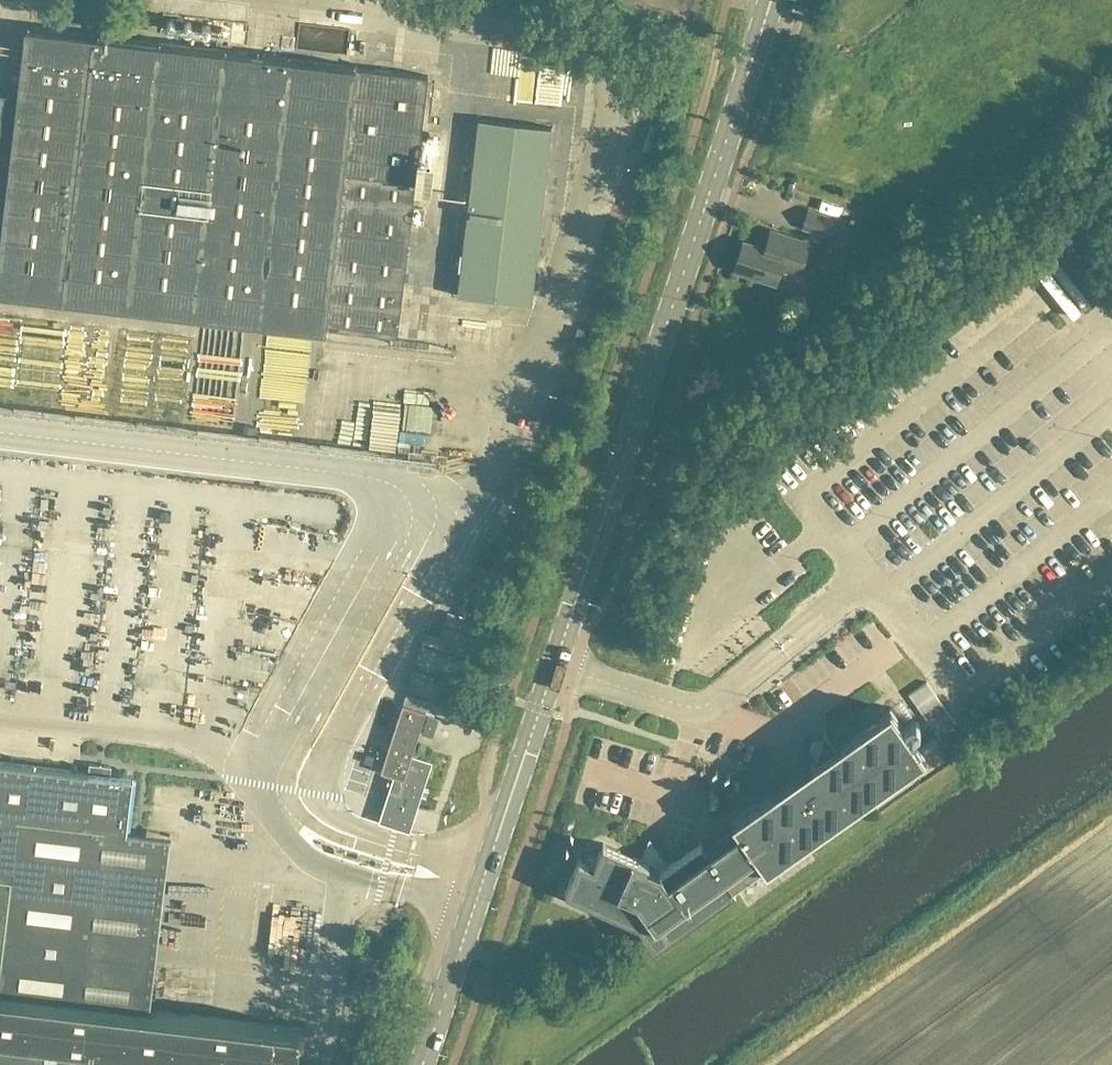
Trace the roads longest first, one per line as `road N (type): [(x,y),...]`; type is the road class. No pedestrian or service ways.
road 1 (secondary): [(424,1064),(771,0)]

